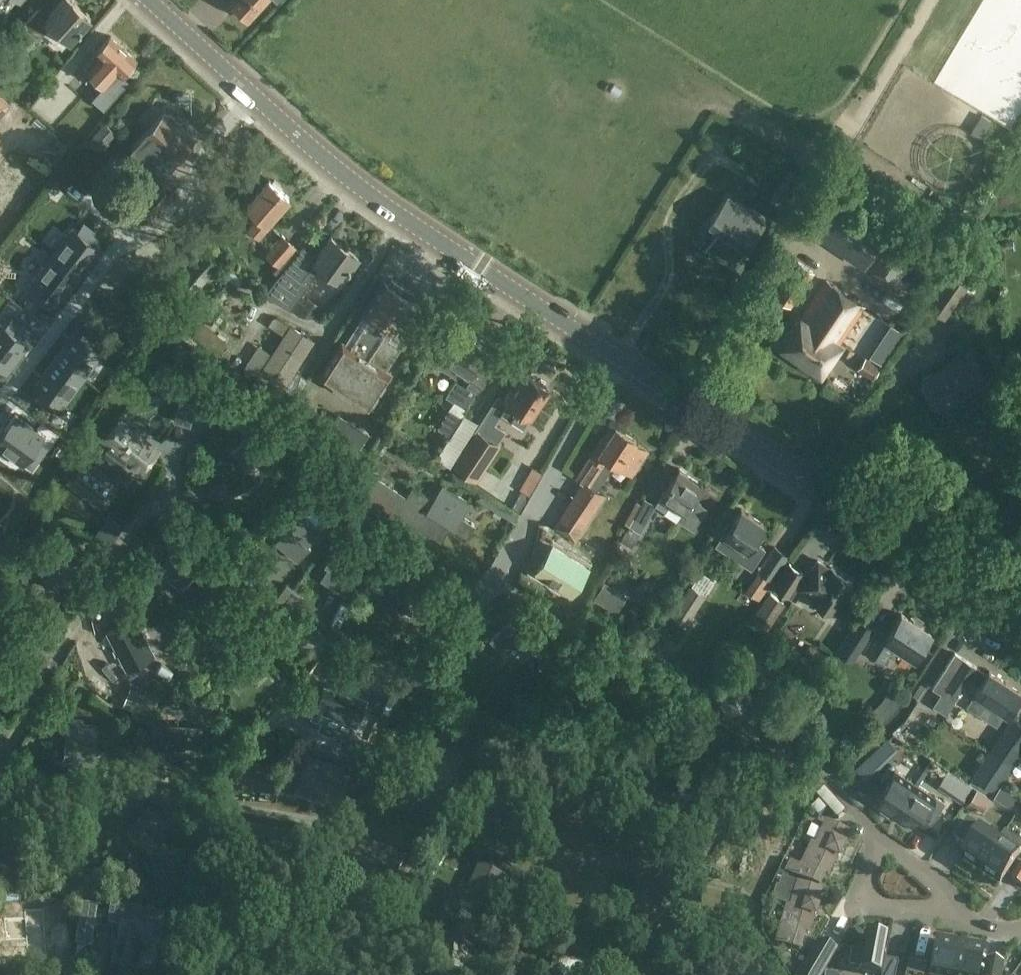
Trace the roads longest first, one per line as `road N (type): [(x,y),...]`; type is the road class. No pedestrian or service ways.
road 1 (secondary): [(981,594),(374,198),(149,0)]
road 2 (residential): [(869,827),(832,783),(901,718),(981,594)]
road 3 (residential): [(869,827),(870,859),(851,909),(973,921)]
road 4 (residential): [(973,921),(941,877),(869,827)]

